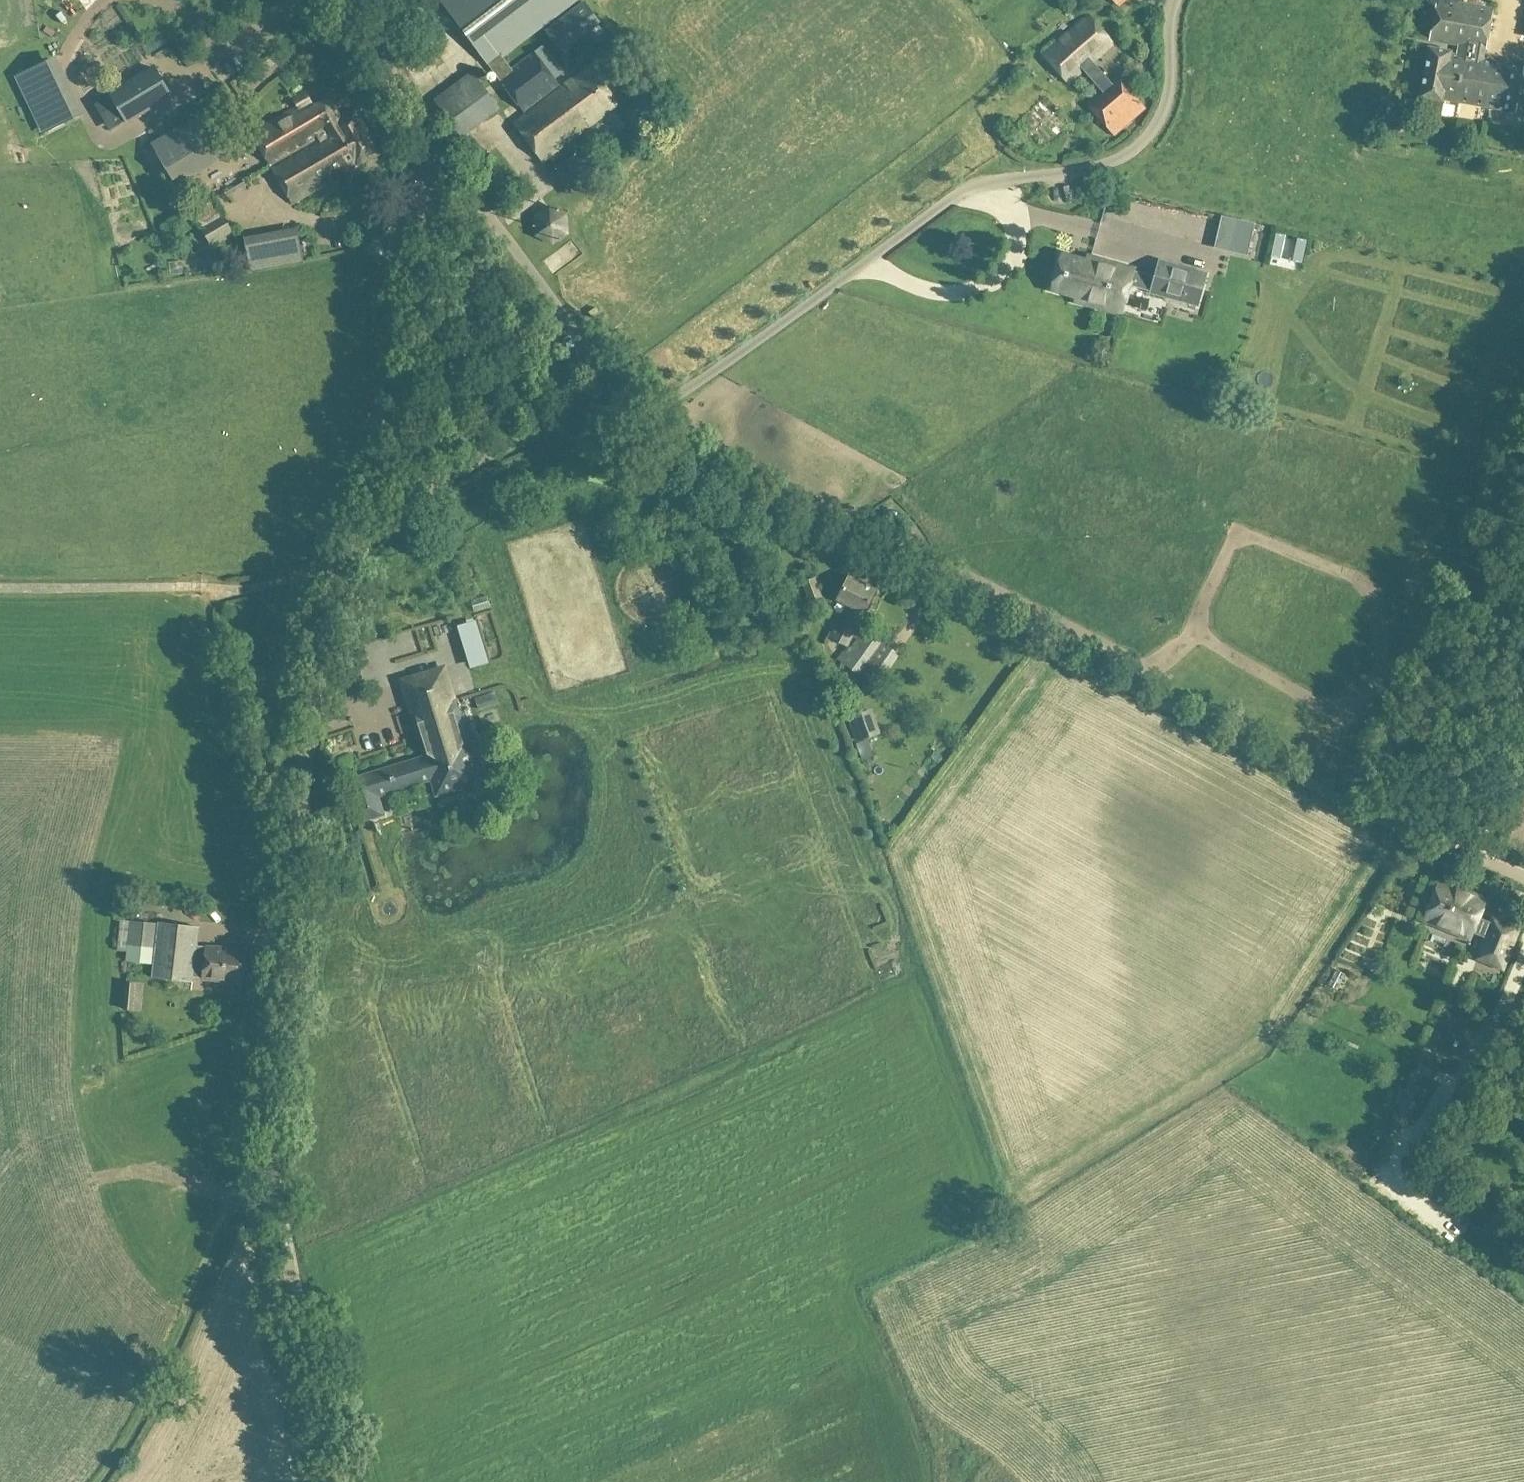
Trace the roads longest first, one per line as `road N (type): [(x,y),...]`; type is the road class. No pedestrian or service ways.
road 1 (unclassified): [(341,1481),(269,1156),(319,654),(354,551)]
road 2 (unclassified): [(1463,855),(756,505),(688,463),(637,413)]
road 3 (unclassified): [(637,413),(668,404),(965,188),(1092,168),(1138,148),(1165,103),(1171,0)]
road 4 (unclassified): [(354,551),(403,418),(423,329),(428,210),(415,132)]
road 5 (track): [(0,589),(237,589),(320,570),(354,551)]
road 6 (unclassified): [(637,413),(516,249),(415,132)]
road 7 (unclassified): [(354,551),(492,452),(584,419),(637,413)]
road 8 (unclassified): [(415,132),(391,78),(340,0)]

